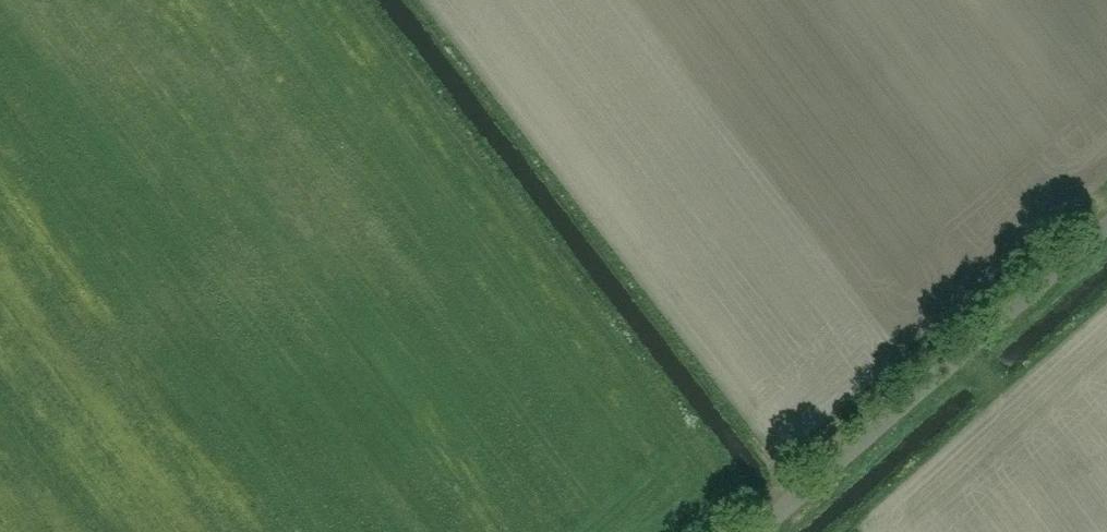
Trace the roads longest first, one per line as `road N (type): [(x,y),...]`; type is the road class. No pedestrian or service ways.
road 1 (unclassified): [(760,531),(1106,228)]

